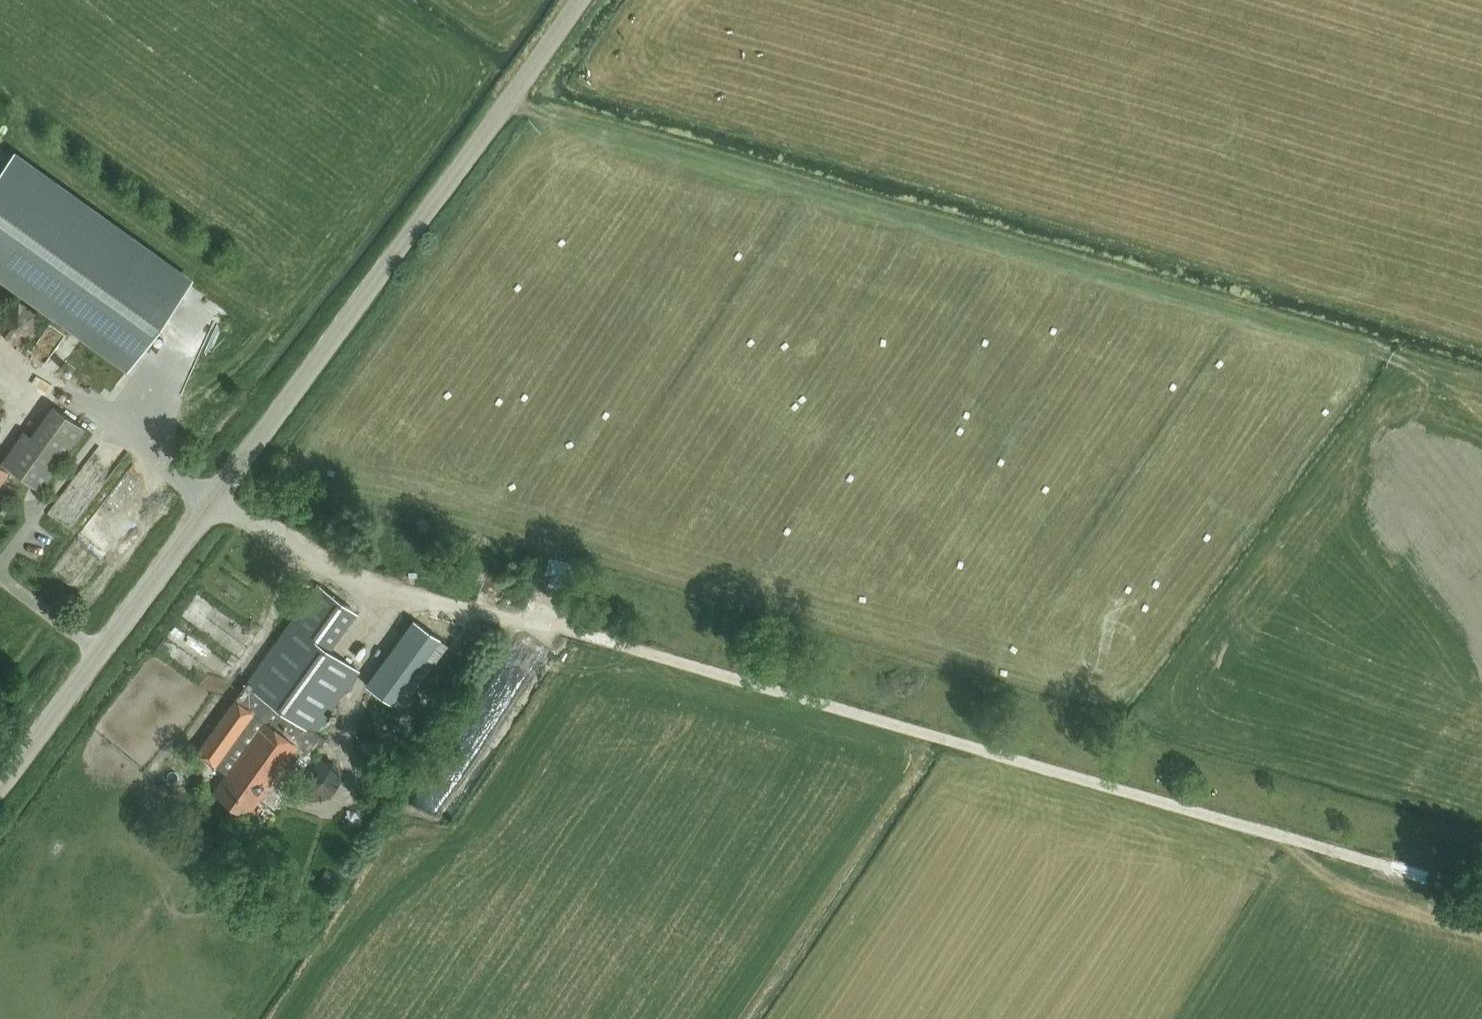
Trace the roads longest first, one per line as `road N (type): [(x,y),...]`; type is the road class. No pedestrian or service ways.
road 1 (unclassified): [(0,792),(578,0)]

